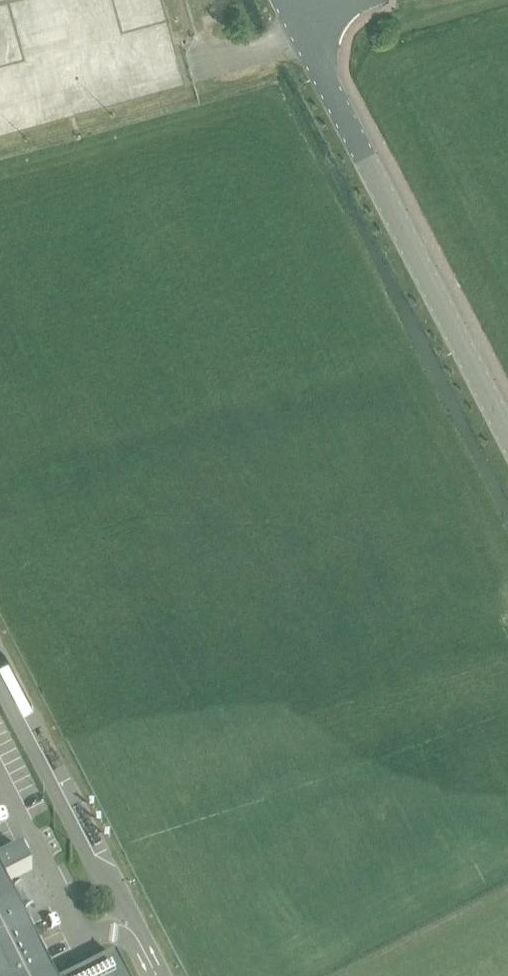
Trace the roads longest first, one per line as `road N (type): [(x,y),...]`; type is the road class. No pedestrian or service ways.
road 1 (unclassified): [(507,433),(293,9)]

